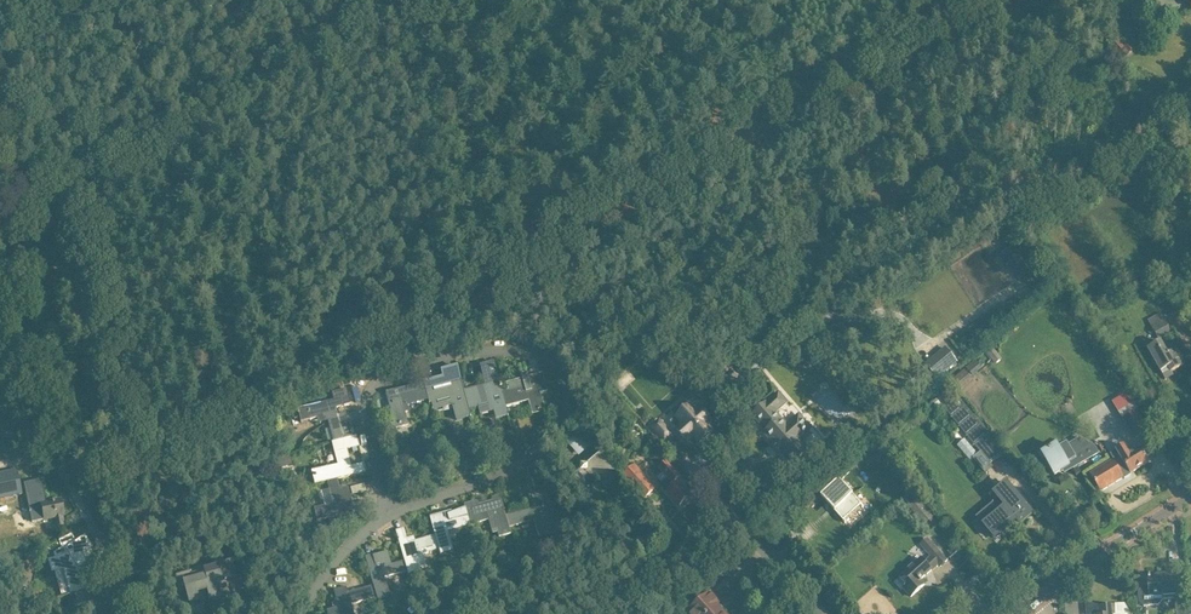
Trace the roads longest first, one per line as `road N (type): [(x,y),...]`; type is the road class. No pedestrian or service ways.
road 1 (track): [(72,189),(124,439),(134,451),(151,452),(1024,0)]
road 2 (residential): [(388,514),(370,391),(394,374),(462,352),(544,358),(562,378),(567,403),(547,440),(479,483),(419,505)]
road 3 (track): [(0,229),(432,0)]
road 4 (residential): [(612,613),(704,529),(724,522),(750,534),(821,613)]
road 5 (track): [(0,255),(36,413),(82,507)]
road 6 (residential): [(1039,600),(1190,497)]
road 7 (residential): [(299,613),(341,555),(388,514)]
road 8 (residential): [(148,613),(82,507)]

